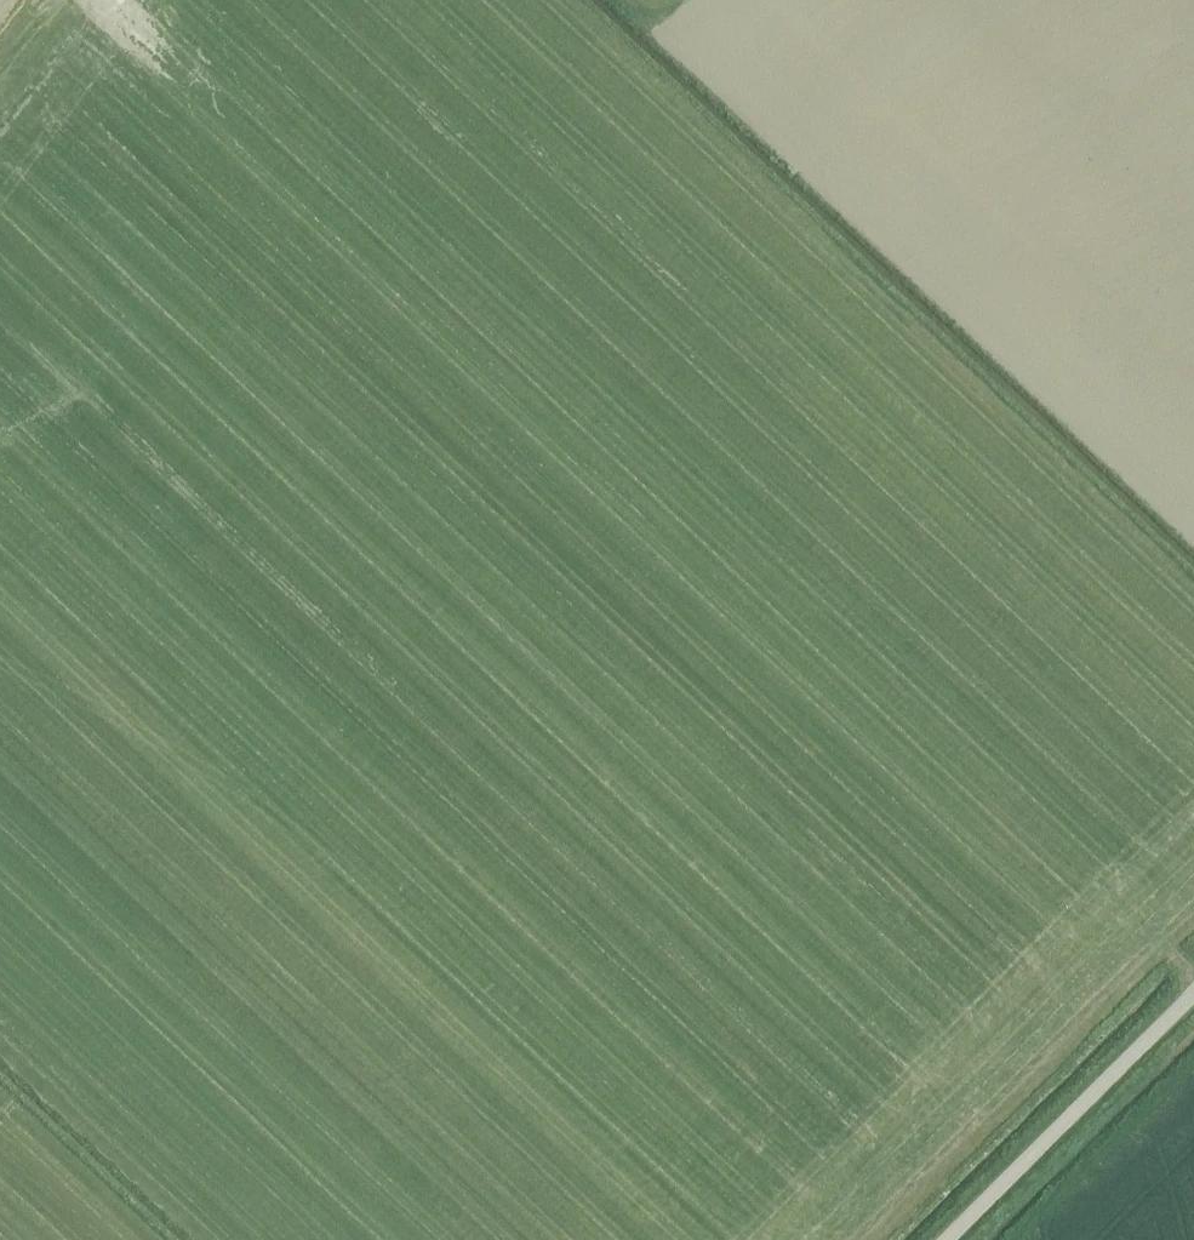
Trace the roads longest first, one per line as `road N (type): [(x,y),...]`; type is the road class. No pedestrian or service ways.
road 1 (unclassified): [(949,1239),(1193,991)]

